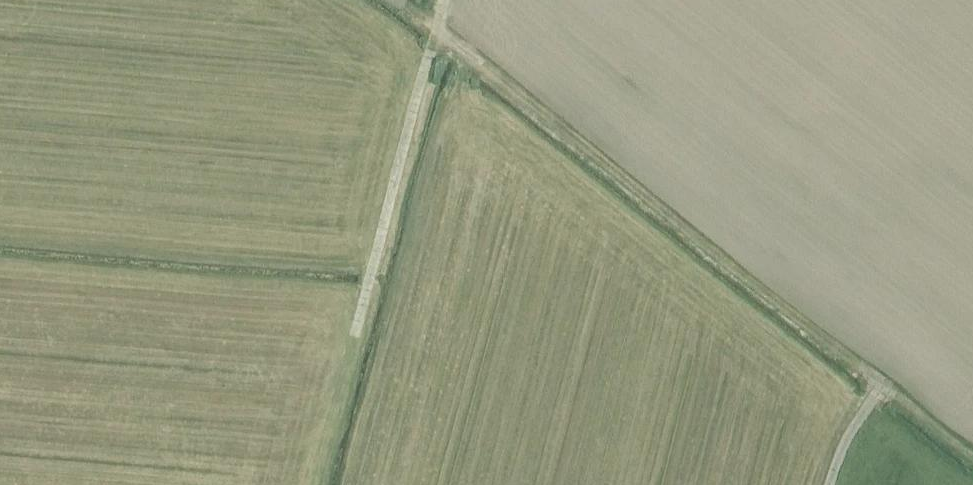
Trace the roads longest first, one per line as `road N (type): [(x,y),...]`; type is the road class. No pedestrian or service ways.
road 1 (track): [(393,0),(877,386)]
road 2 (track): [(354,334),(435,27),(450,0)]

